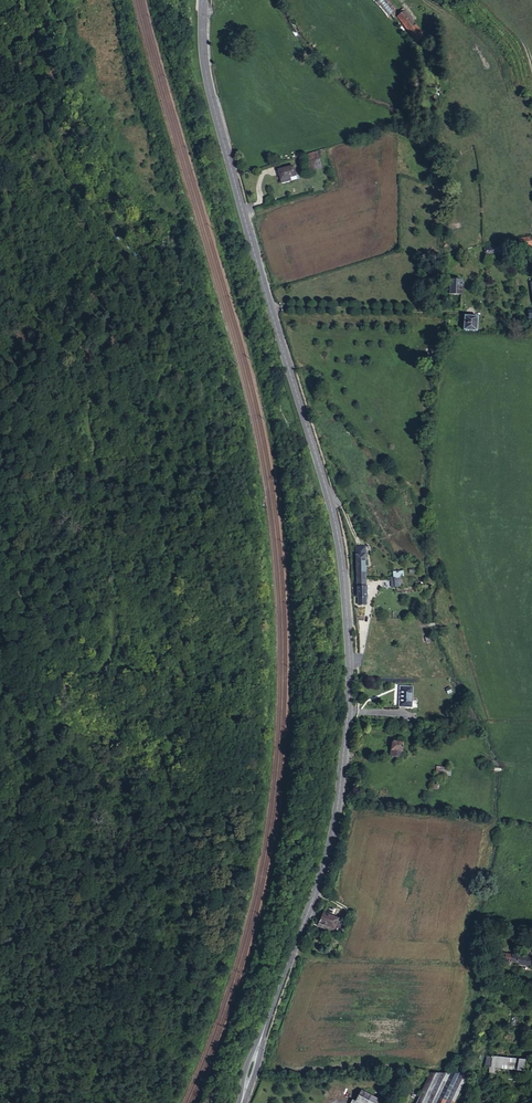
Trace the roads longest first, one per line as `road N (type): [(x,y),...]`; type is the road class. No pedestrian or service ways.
road 1 (tertiary): [(203,0),(208,85),(331,504),(349,641),(333,830),(254,1059)]

